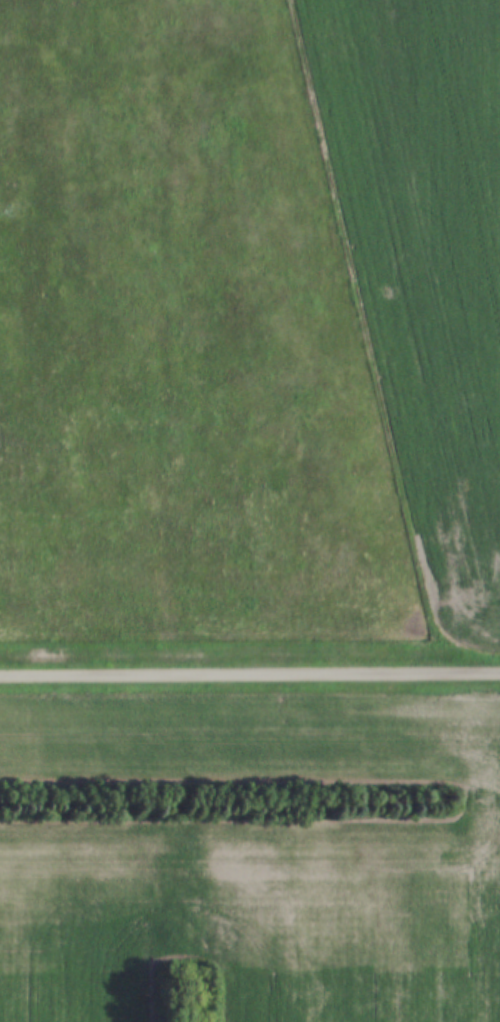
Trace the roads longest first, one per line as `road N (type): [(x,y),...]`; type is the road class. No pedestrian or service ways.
road 1 (residential): [(499,671),(0,673)]

